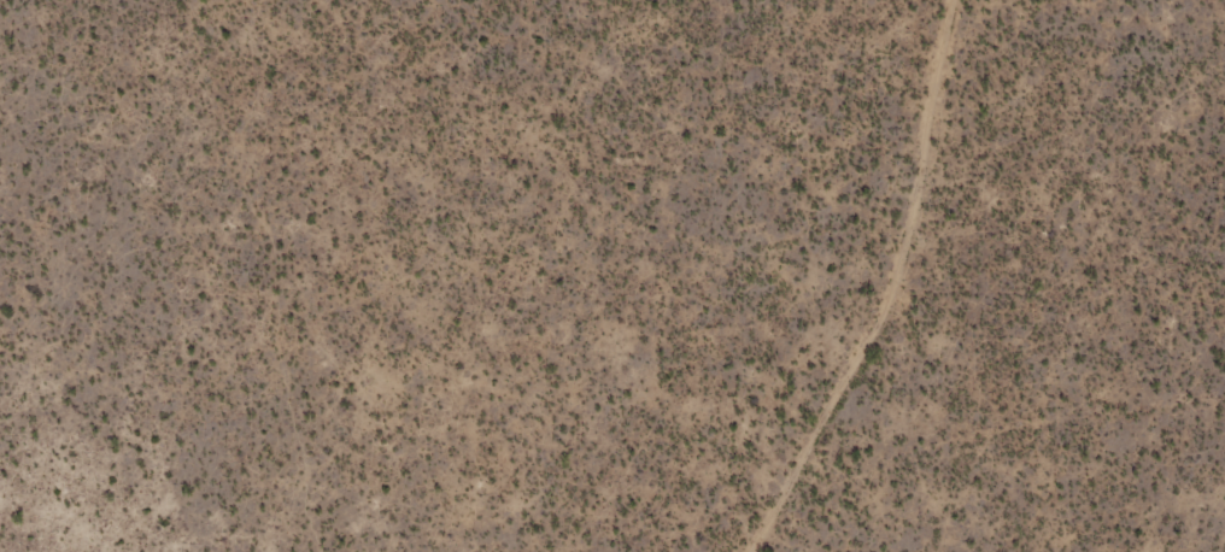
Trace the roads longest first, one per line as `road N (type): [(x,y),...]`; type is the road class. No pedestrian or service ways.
road 1 (track): [(799,551),(832,477),(991,0)]

